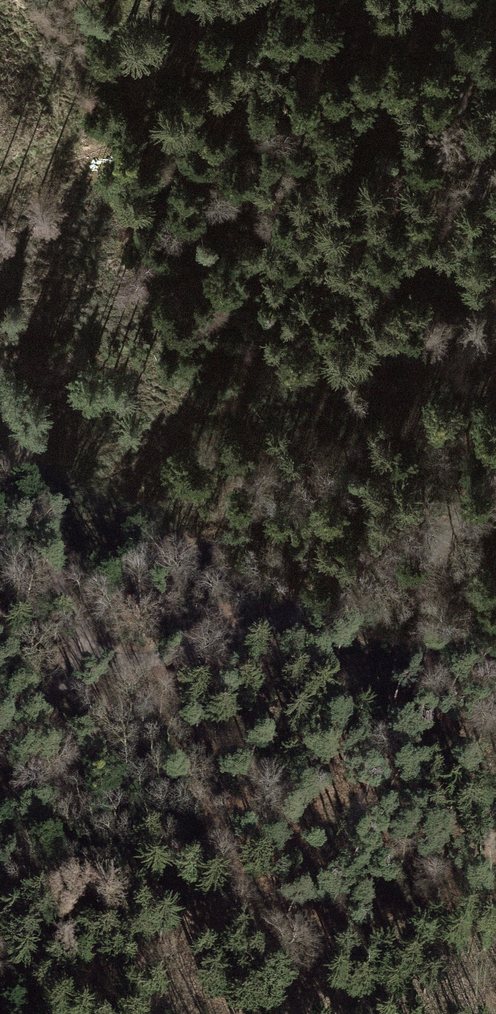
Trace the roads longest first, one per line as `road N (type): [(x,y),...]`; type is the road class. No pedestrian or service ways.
road 1 (track): [(0,717),(90,679),(239,637),(413,563),(495,484)]
road 2 (track): [(0,375),(90,679)]
road 3 (track): [(495,292),(431,0)]

